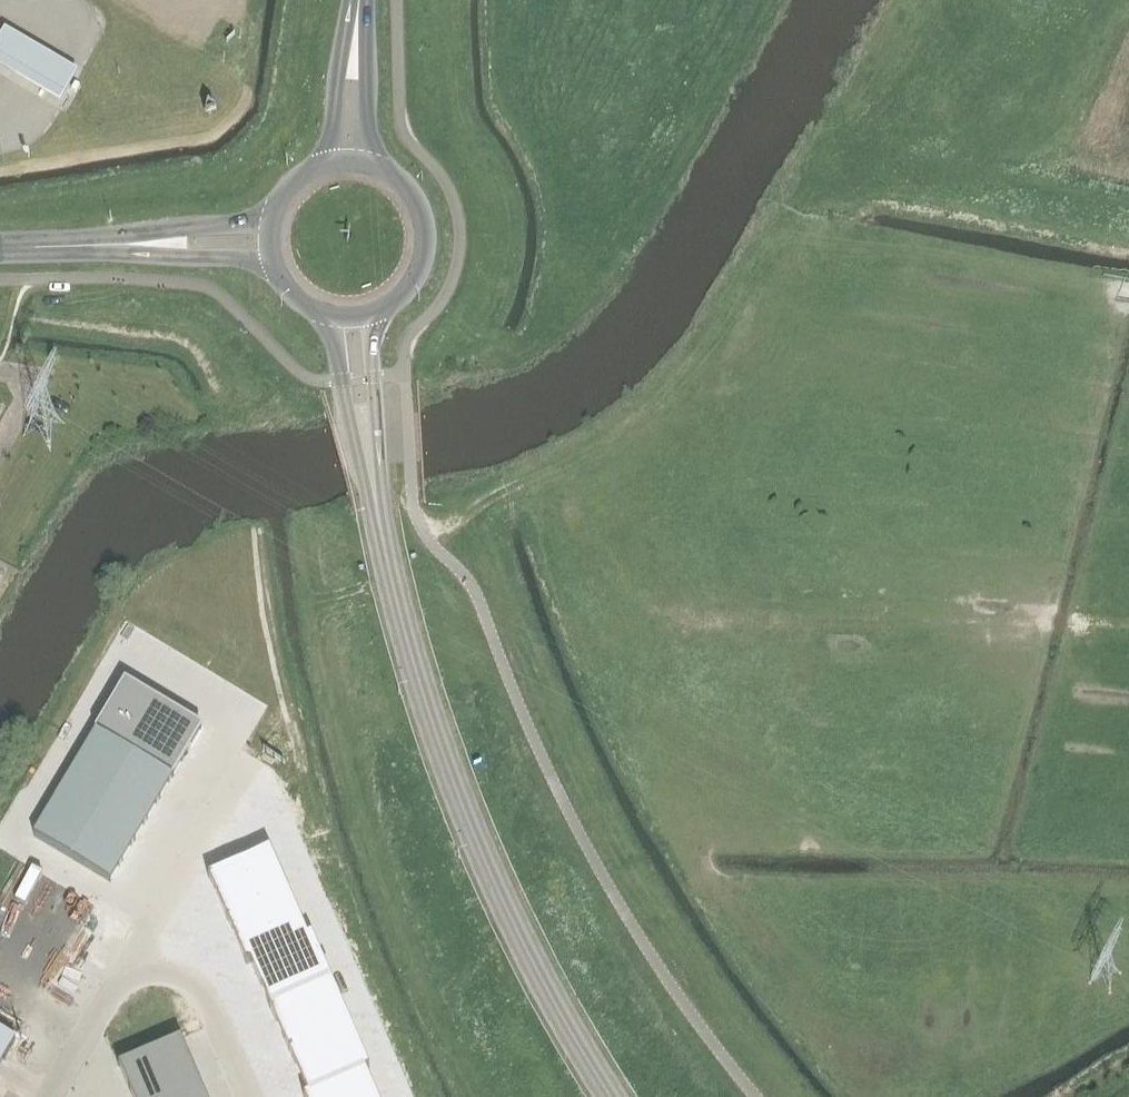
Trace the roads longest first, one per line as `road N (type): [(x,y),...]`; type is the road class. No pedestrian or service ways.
road 1 (primary): [(378,509),(421,691),(454,785),(524,944),(611,1096)]
road 2 (unclassified): [(47,1096),(108,995),(132,976),(162,971),(207,998),(250,1096)]
road 3 (primary): [(330,314),(357,459),(378,509)]
road 4 (unclassified): [(273,219),(139,229),(77,245)]
road 5 (primary): [(378,509),(370,312)]
road 6 (unclassified): [(77,245),(273,259)]
road 7 (primary): [(370,312),(409,284),(423,239),(409,194),(370,166)]
road 8 (primary): [(358,0),(342,46),(326,165)]
road 9 (primary): [(370,166),(360,0)]

